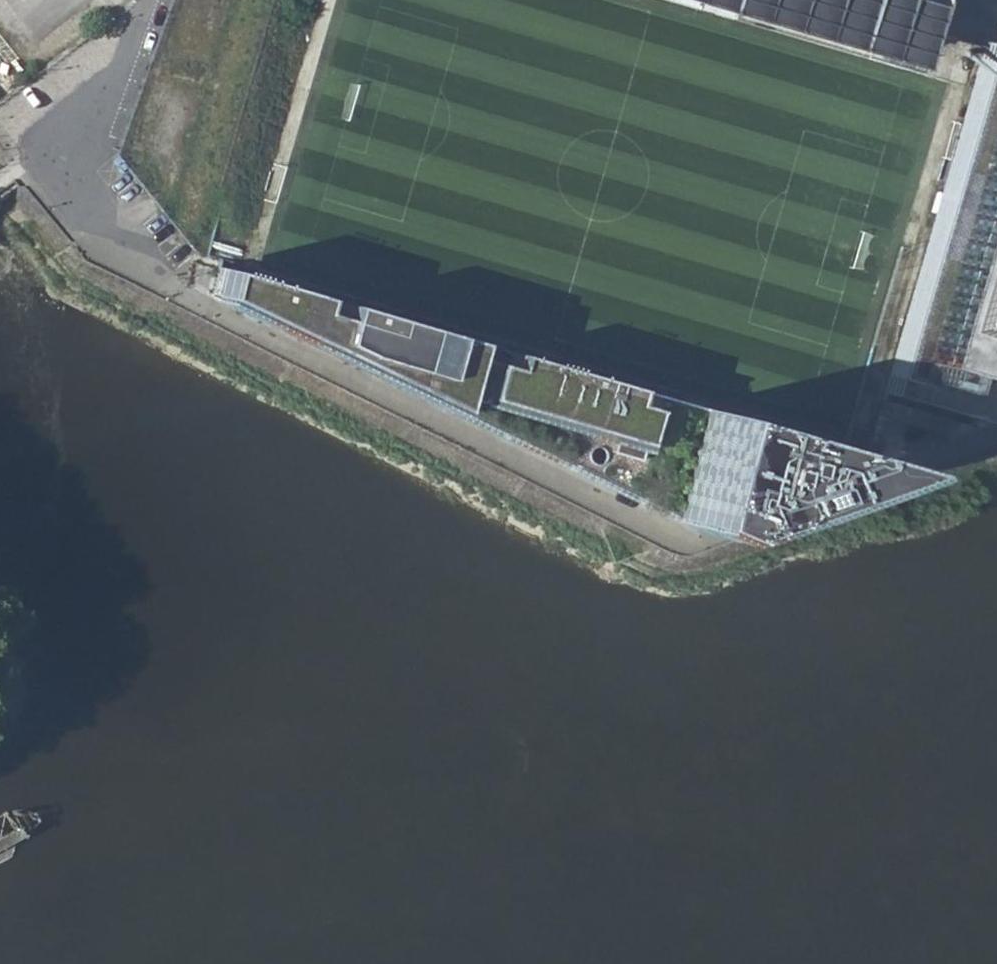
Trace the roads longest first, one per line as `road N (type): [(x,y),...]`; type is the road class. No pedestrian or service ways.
road 1 (residential): [(155,0),(87,185),(194,302)]

